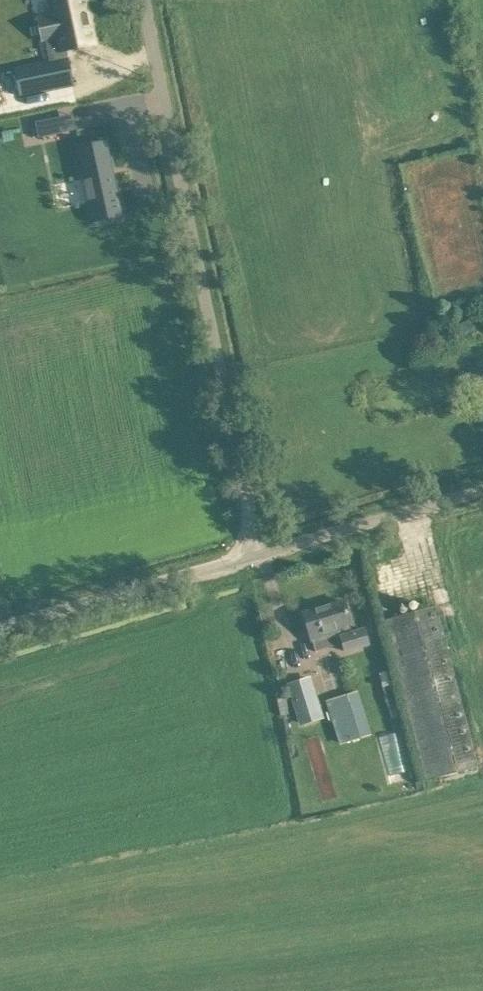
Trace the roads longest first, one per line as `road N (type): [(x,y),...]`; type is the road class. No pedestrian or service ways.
road 1 (unclassified): [(265,559),(142,0)]
road 2 (unclassified): [(0,636),(265,559)]
road 3 (unclassified): [(265,559),(482,495)]

